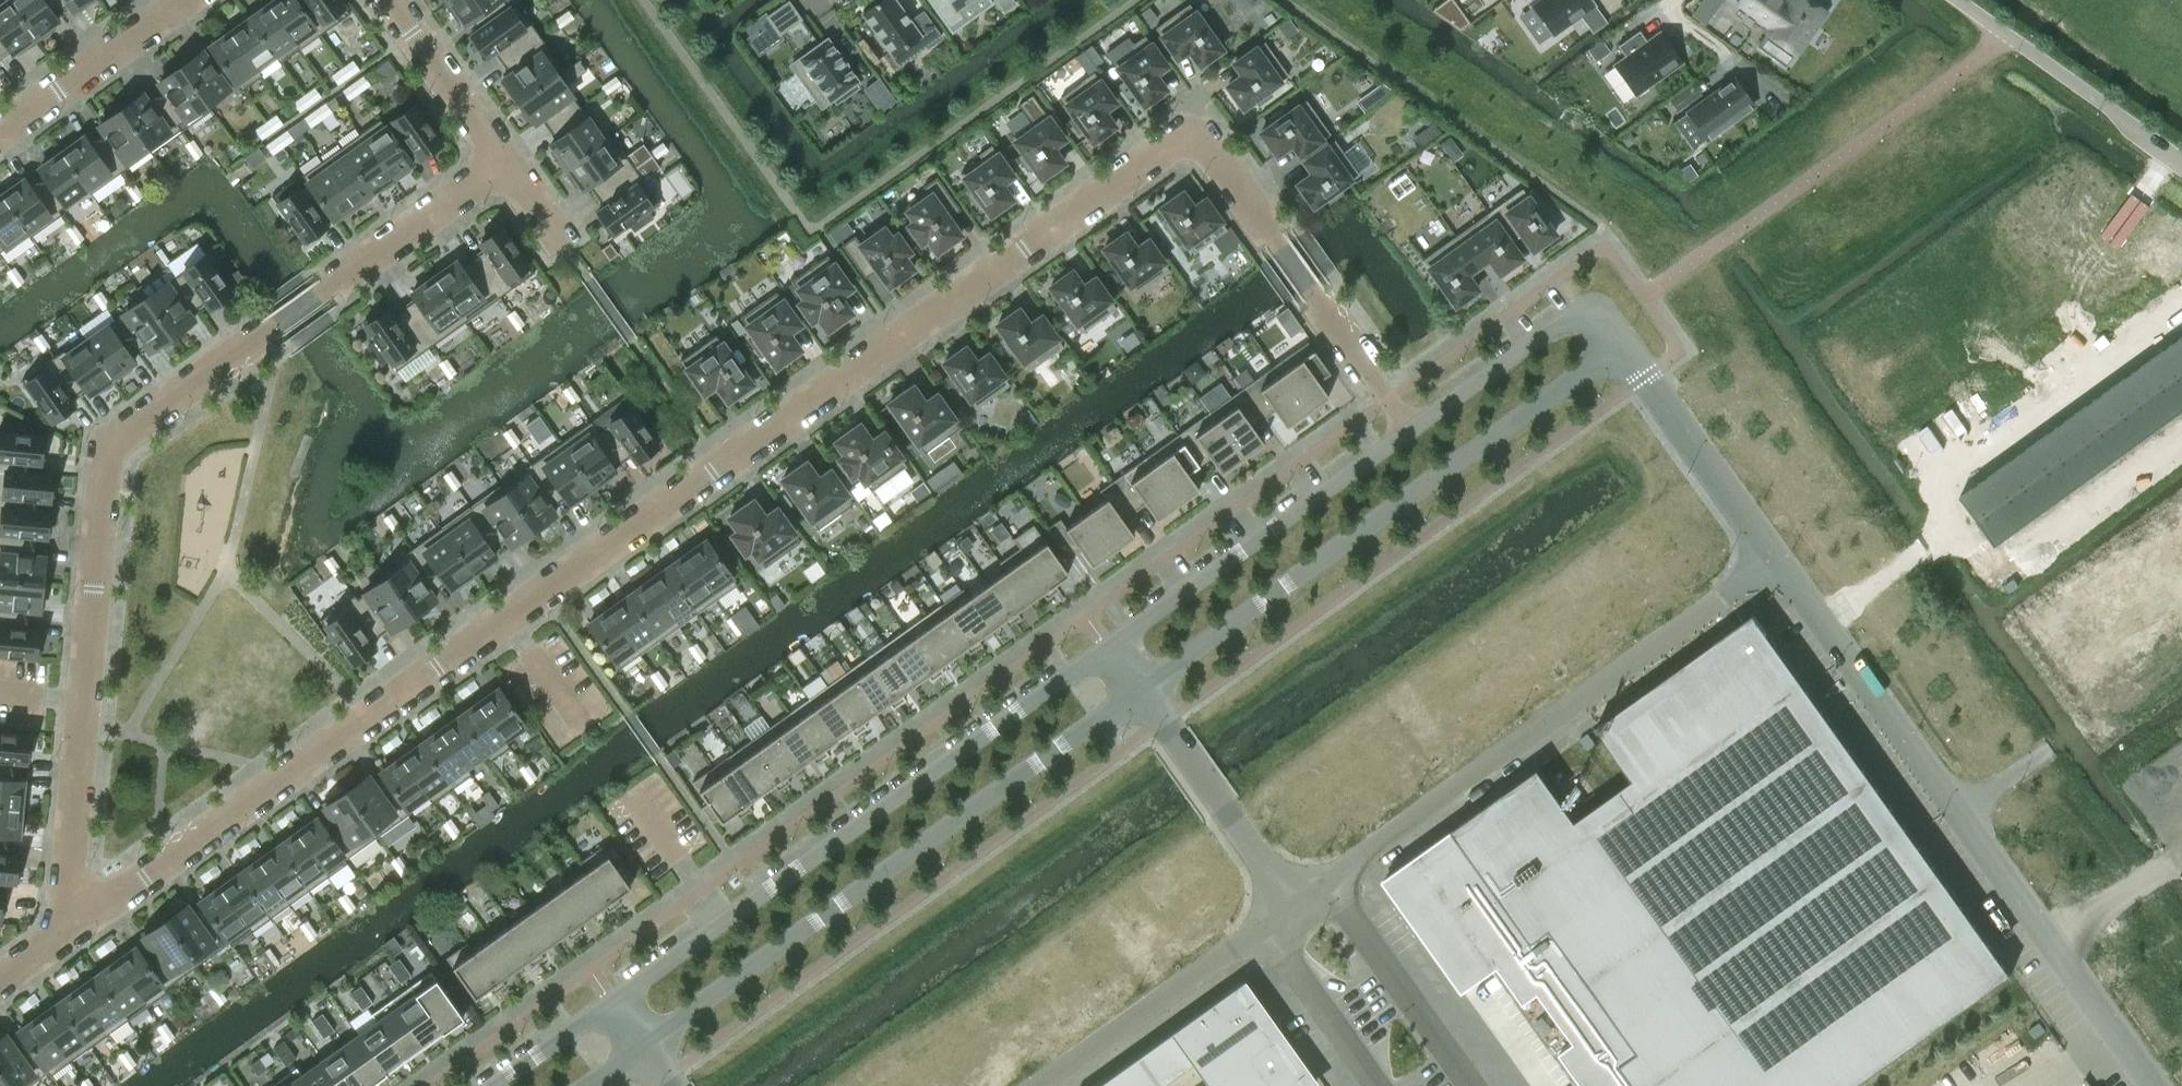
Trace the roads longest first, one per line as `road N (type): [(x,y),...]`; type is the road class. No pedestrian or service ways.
road 1 (residential): [(86,917),(1166,151),(1212,149),(1412,430)]
road 2 (residential): [(86,917),(69,864),(106,448),(498,173)]
road 3 (unclassified): [(2157,1085),(1779,562)]
road 4 (unclassified): [(1108,646),(612,1003)]
road 5 (unclassified): [(643,1045),(1141,692)]
road 6 (unclassified): [(1294,905),(1779,562)]
road 7 (unclassified): [(1141,692),(1621,344)]
road 8 (unclassified): [(1412,430),(1108,646)]
road 9 (unclassified): [(1039,1085),(1294,905)]
road 10 (unclassified): [(2181,160),(1959,0)]
road 11 (unclassified): [(1779,562),(1621,344)]
road 12 (unclassified): [(1294,905),(1352,916),(1473,1085)]
road 13 (unclassified): [(1141,692),(1294,905)]
road 14 (unclassified): [(1621,344),(1598,325),(1565,322),(1412,430)]
road 15 (residential): [(183,0),(0,133)]
road 16 (residential): [(498,173),(386,0)]
road 17 (unclassified): [(1366,1070),(1291,963),(1294,905)]
road 18 (unclassified): [(612,1003),(494,1085)]

